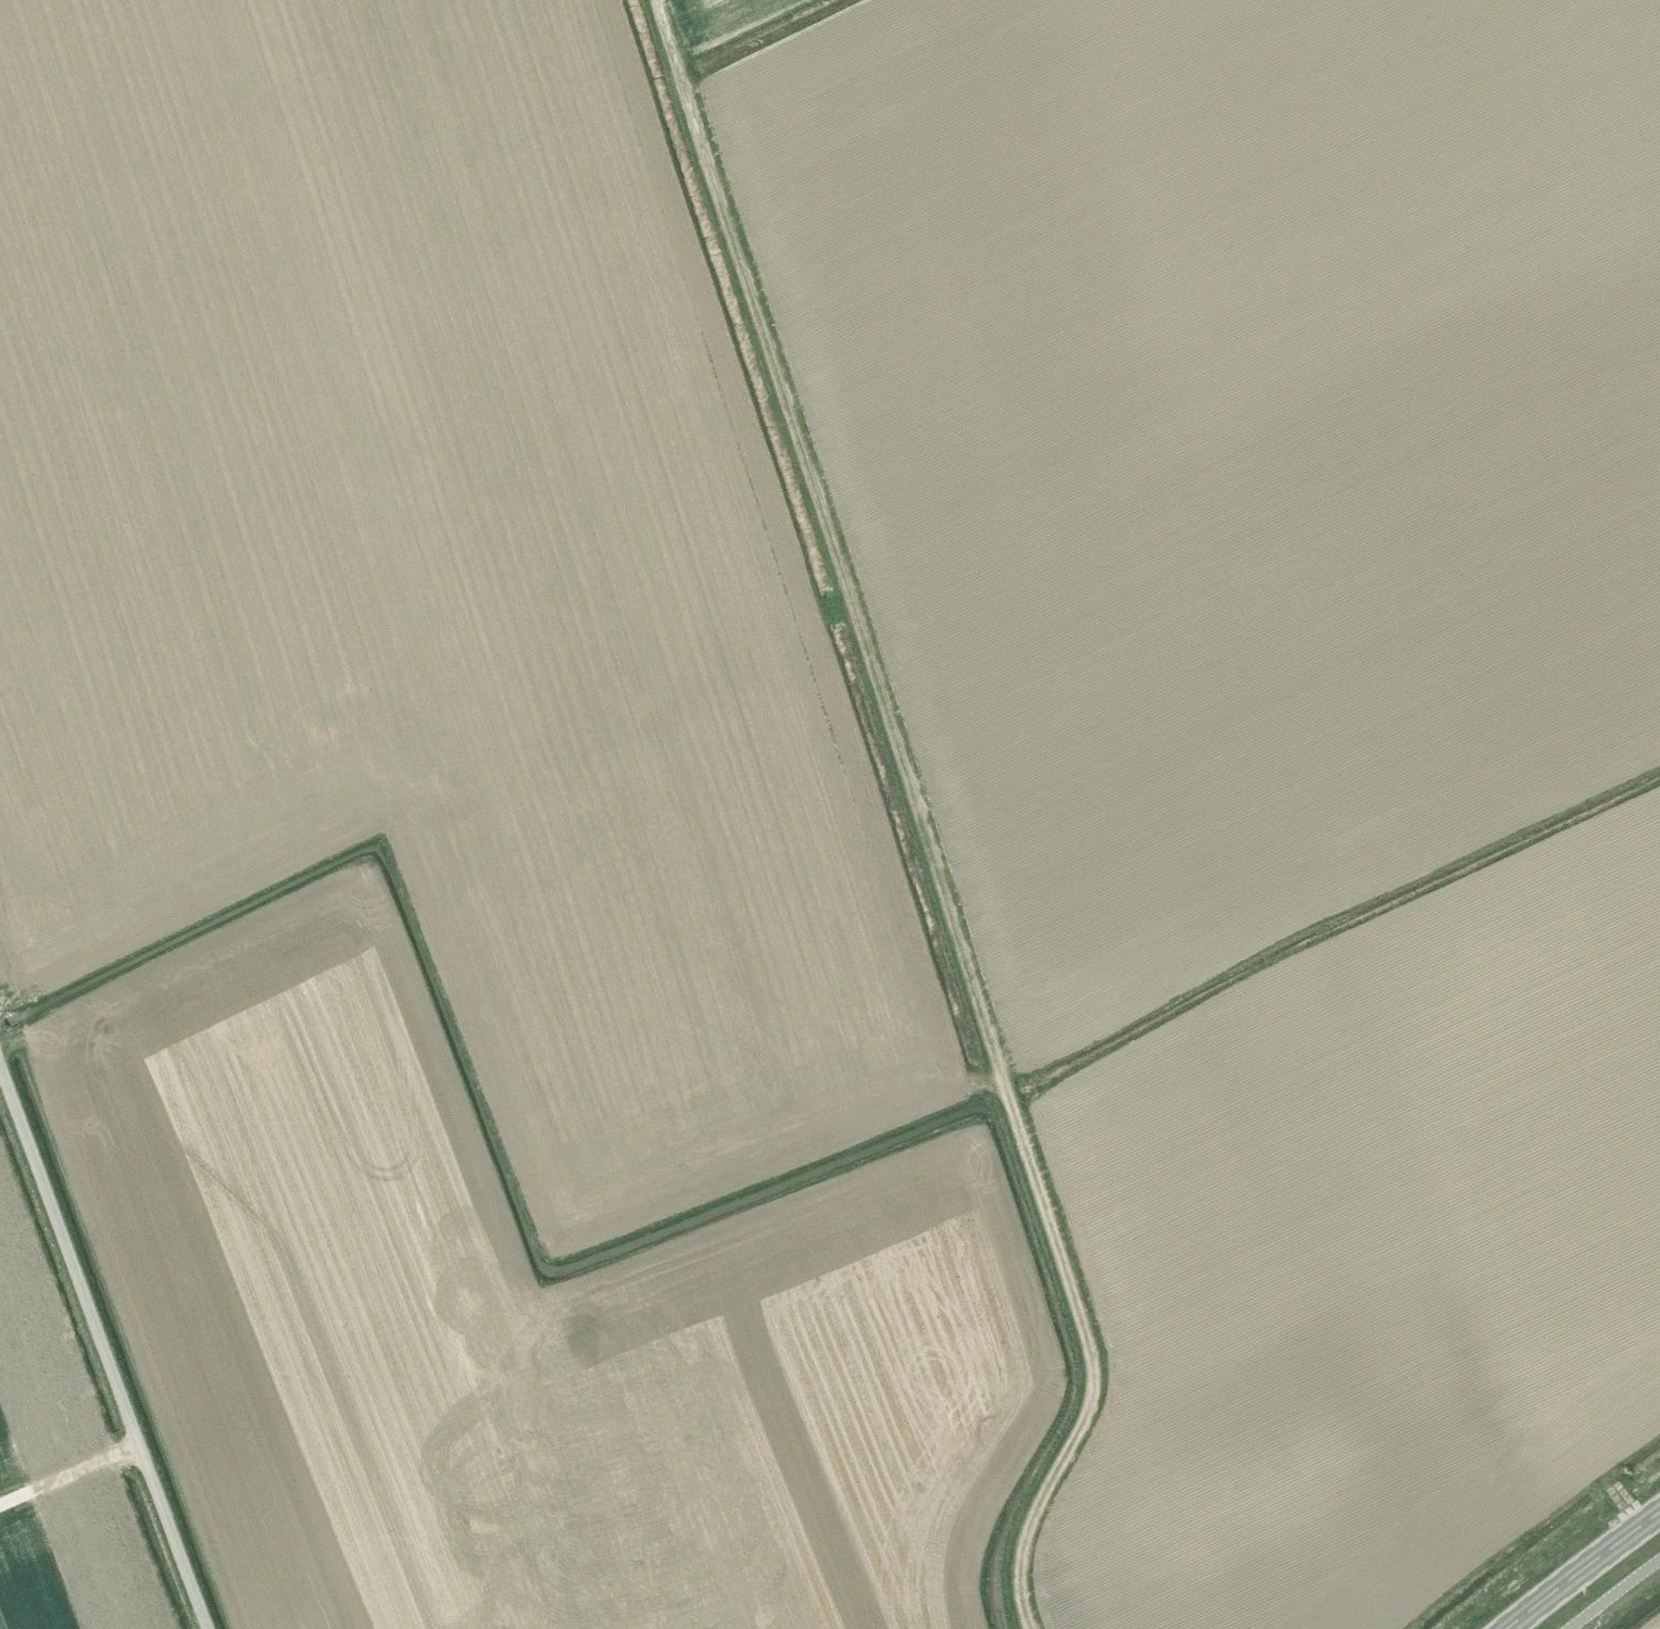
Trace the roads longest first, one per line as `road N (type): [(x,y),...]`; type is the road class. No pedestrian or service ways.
road 1 (track): [(656,0),(1004,1071)]
road 2 (unclassified): [(209,1628),(0,1050)]
road 3 (track): [(1037,1628),(1024,1571),(1073,1465),(1099,1392),(1099,1361),(1004,1071)]
road 4 (primary): [(1504,1628),(1659,1510)]

